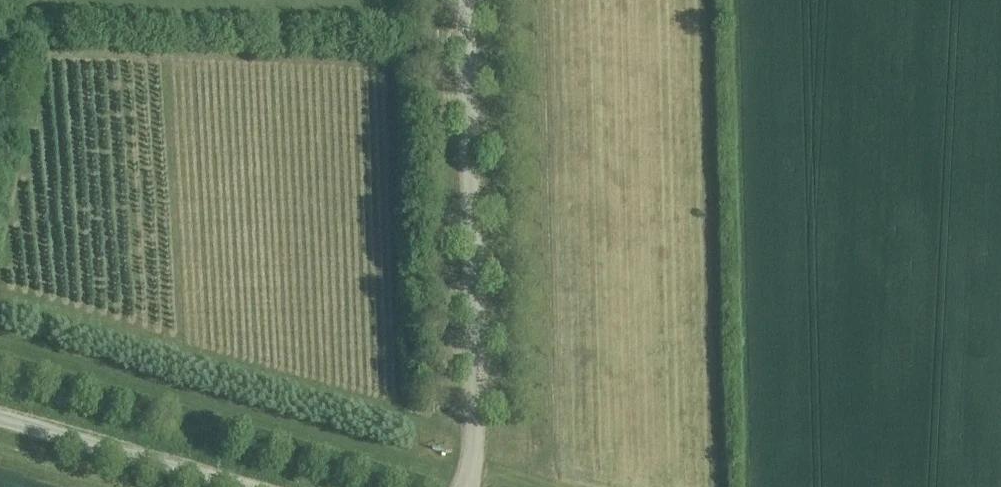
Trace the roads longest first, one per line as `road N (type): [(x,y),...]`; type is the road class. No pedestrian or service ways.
road 1 (unclassified): [(0,420),(242,486)]

